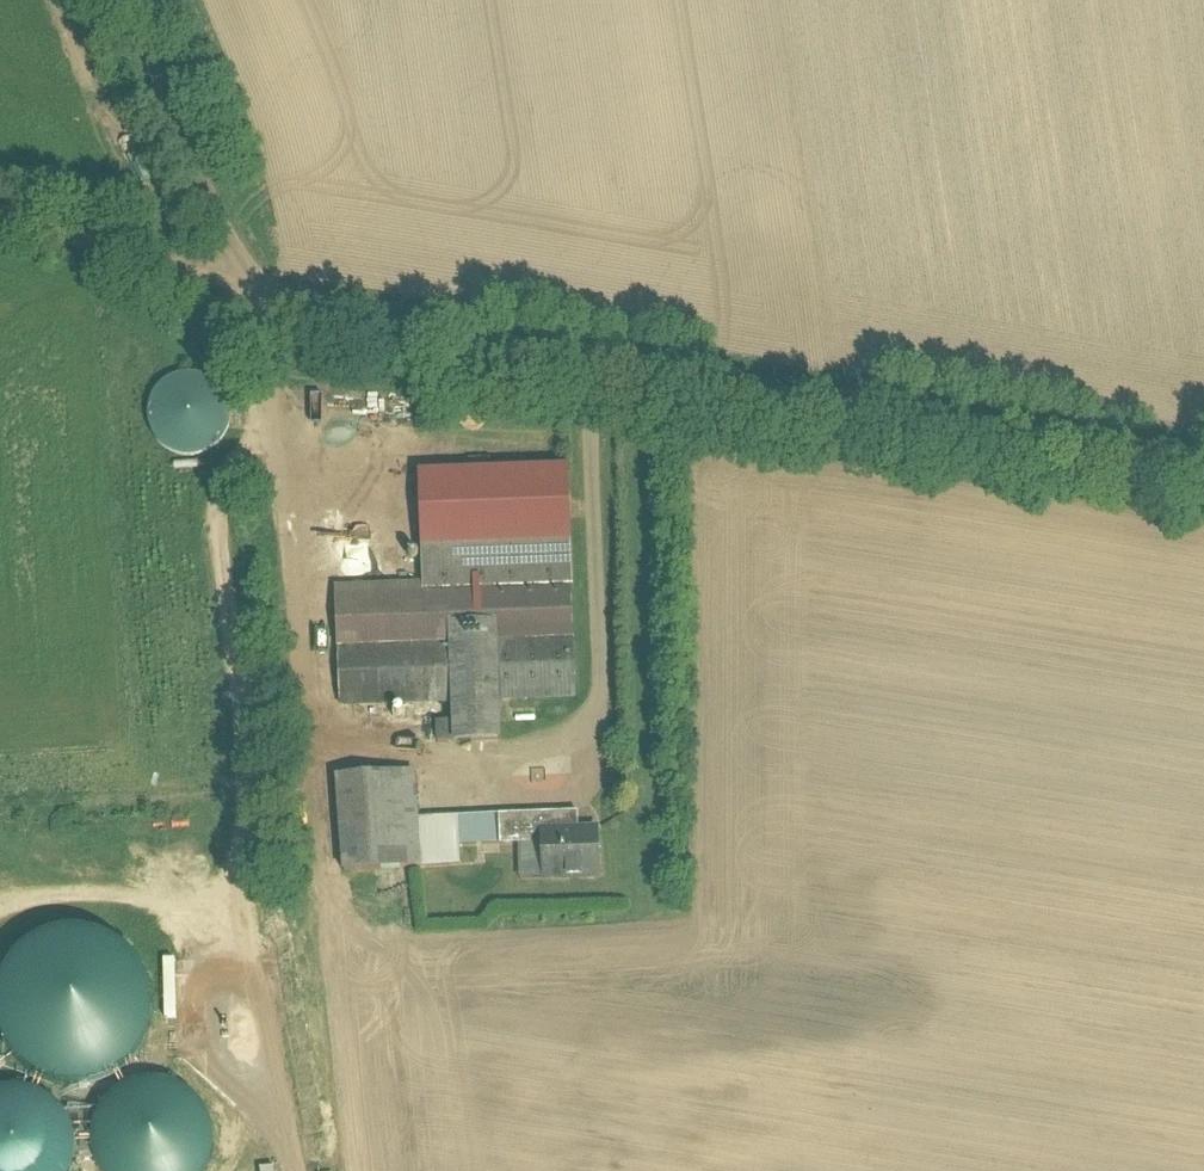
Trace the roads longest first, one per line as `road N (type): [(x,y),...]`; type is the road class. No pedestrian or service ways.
road 1 (unclassified): [(1203,455),(317,310),(266,292),(225,259),(200,213),(110,0)]
road 2 (track): [(225,259),(201,267),(0,205)]

